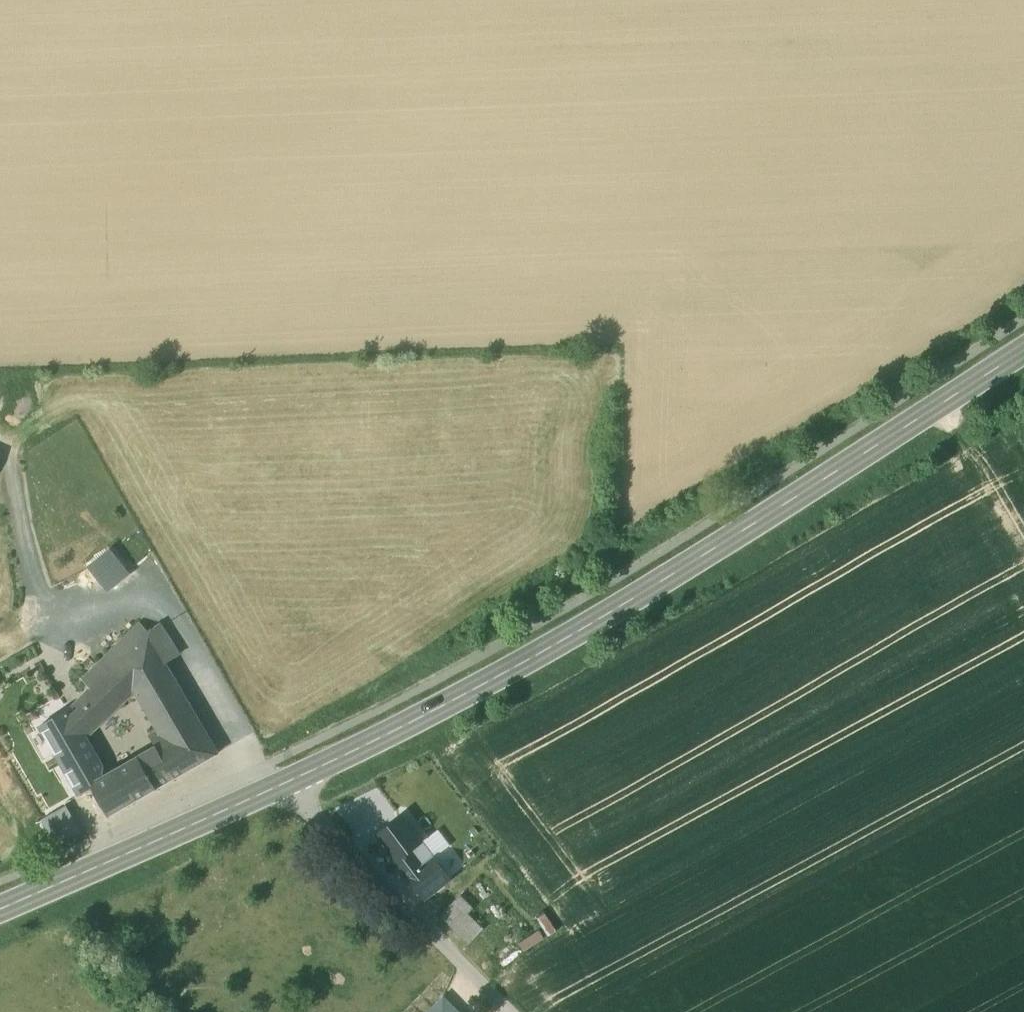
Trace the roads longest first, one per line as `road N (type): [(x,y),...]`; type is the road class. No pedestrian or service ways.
road 1 (secondary): [(0,909),(284,784),(516,667),(1023,351)]

